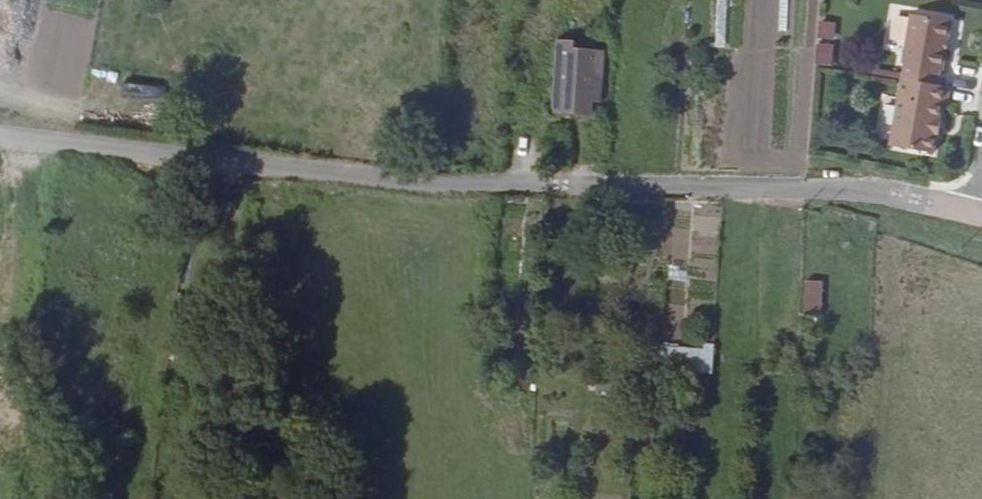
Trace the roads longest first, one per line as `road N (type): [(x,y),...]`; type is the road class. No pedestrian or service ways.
road 1 (residential): [(0,132),(427,183),(817,185),(890,196)]

